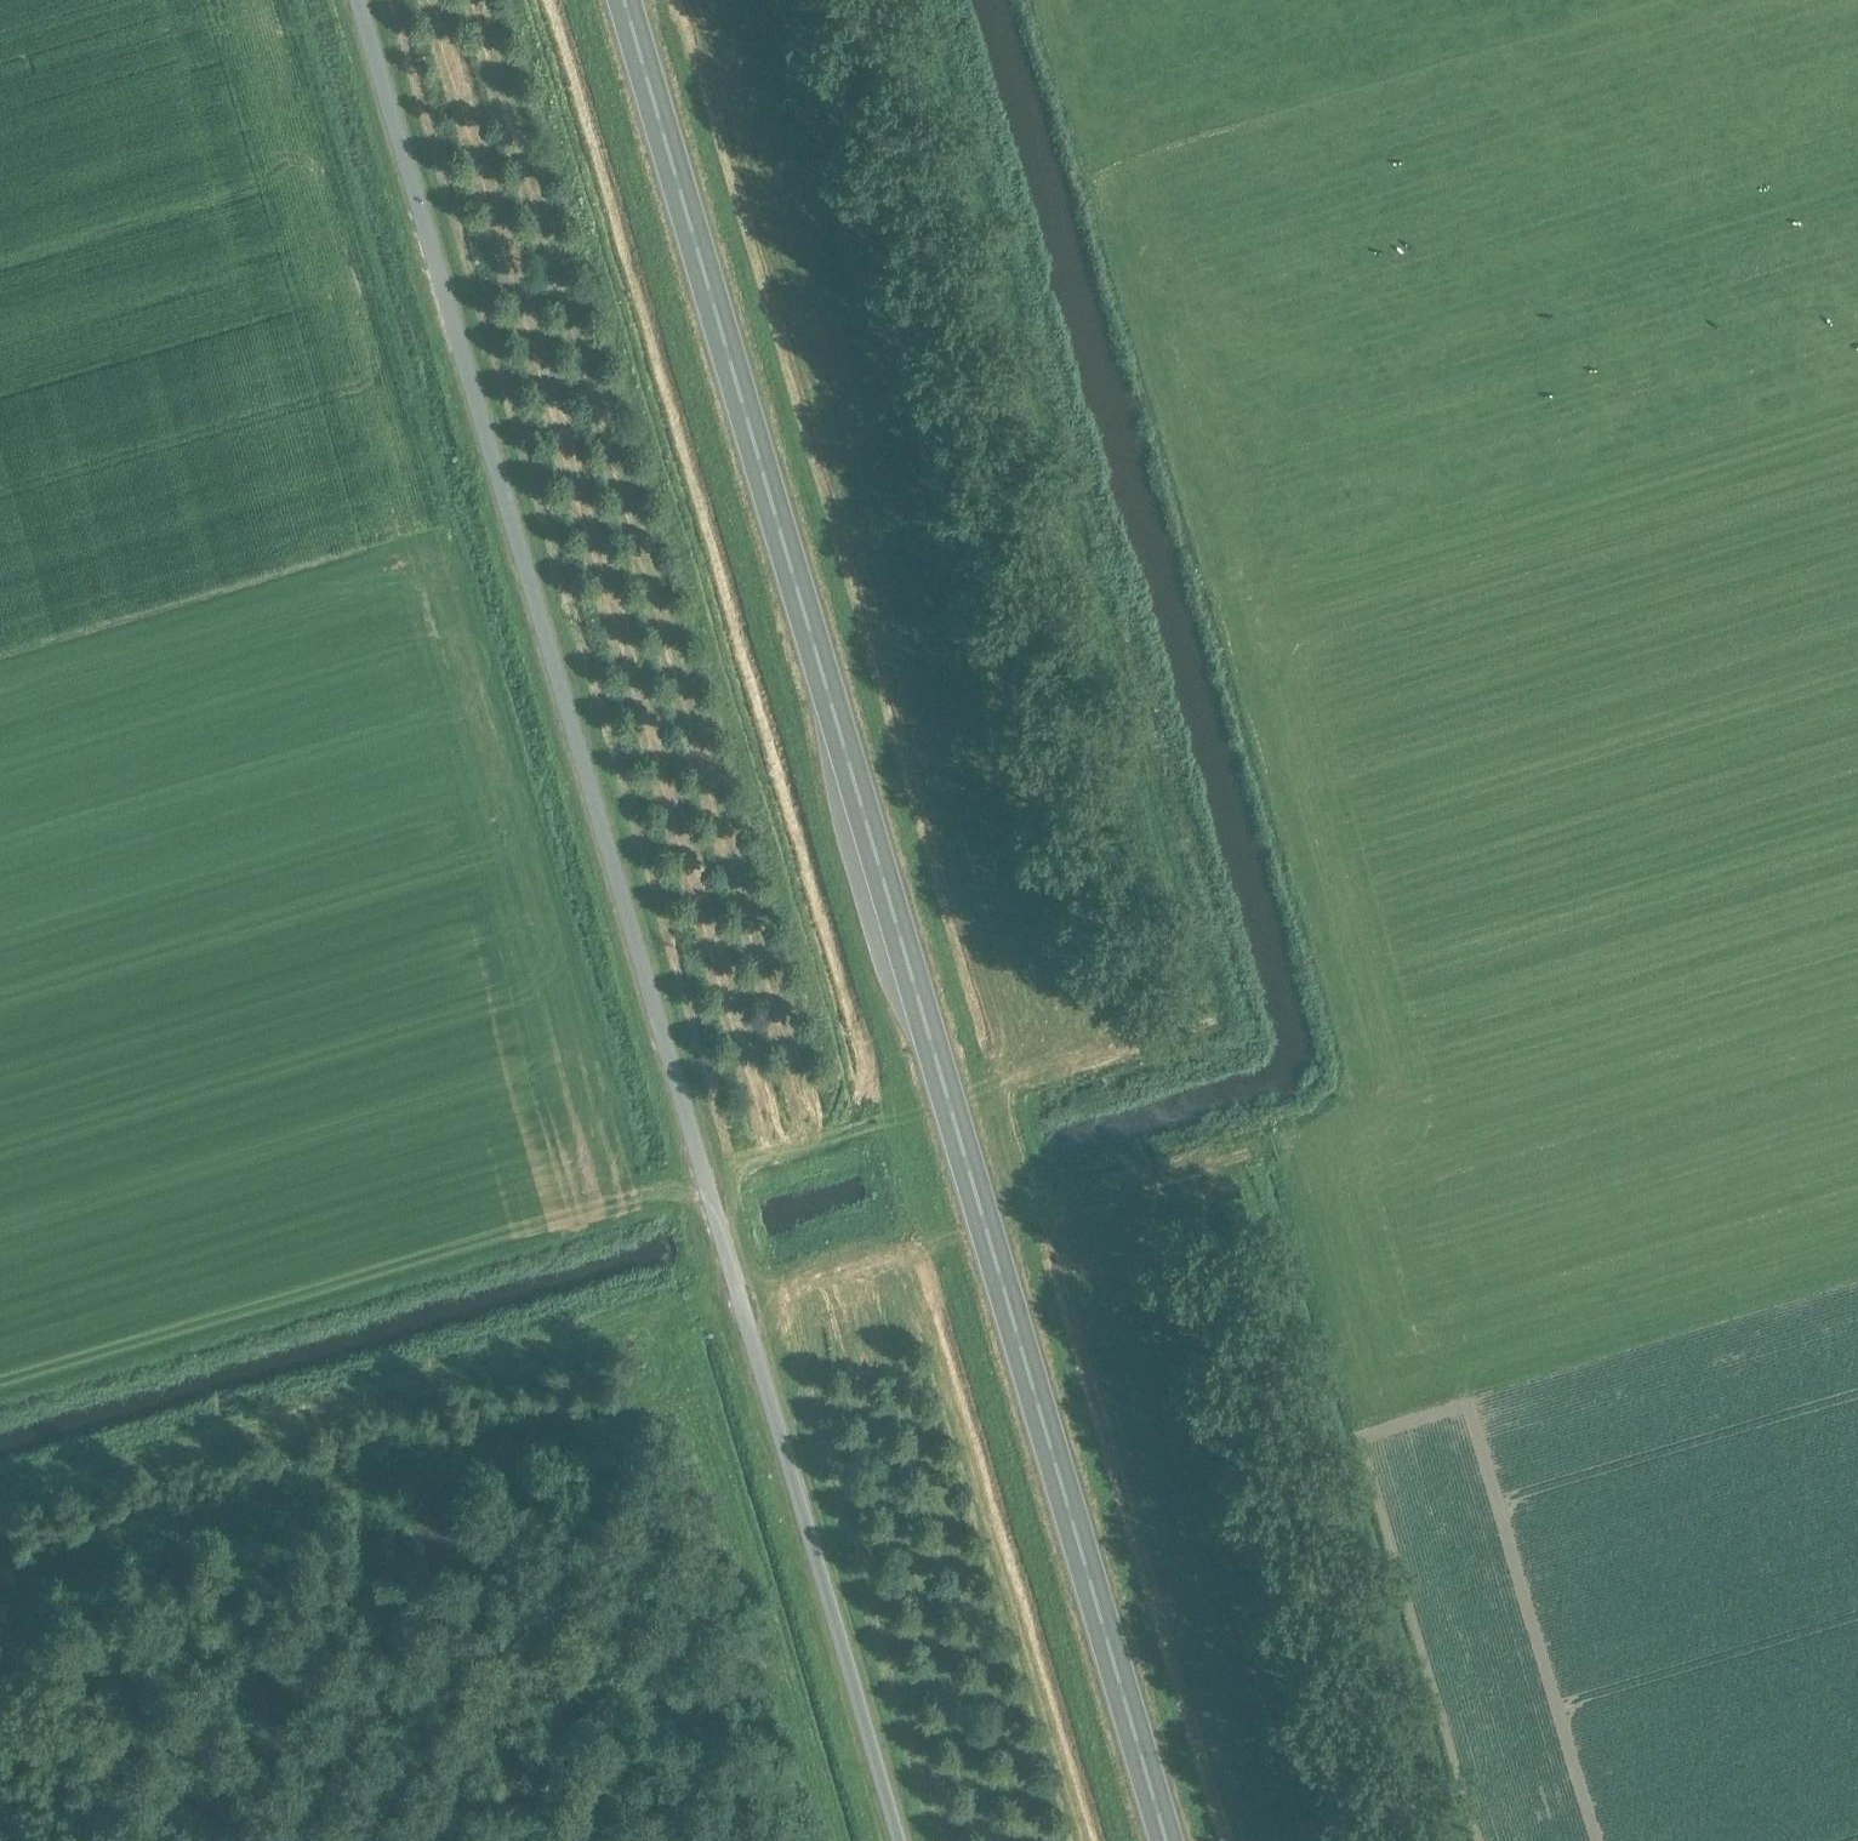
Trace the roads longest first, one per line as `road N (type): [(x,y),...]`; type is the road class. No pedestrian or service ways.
road 1 (unclassified): [(900,1840),(358,0)]
road 2 (trunk): [(1168,1840),(628,0)]
road 3 (track): [(0,1597),(582,1427),(634,1398),(674,1325),(740,1301)]

